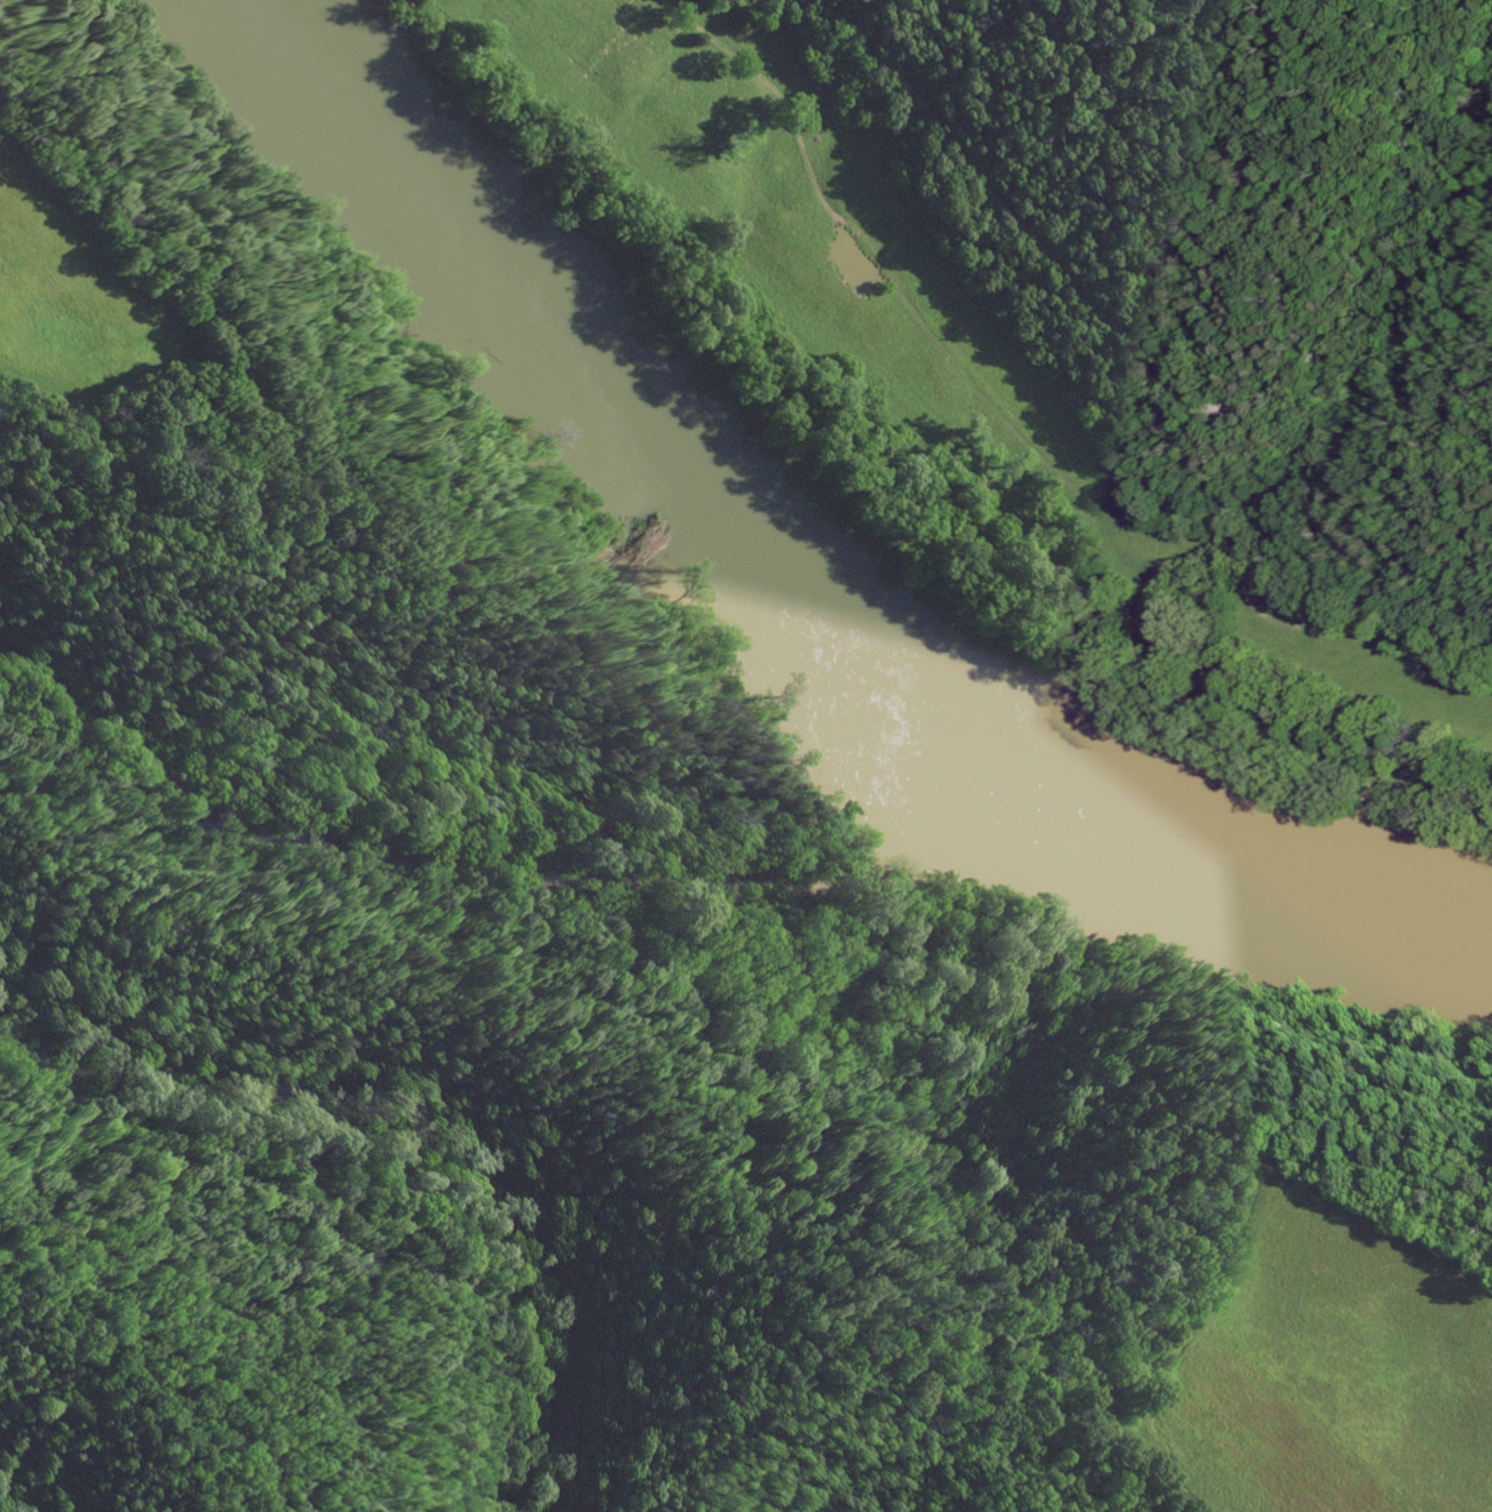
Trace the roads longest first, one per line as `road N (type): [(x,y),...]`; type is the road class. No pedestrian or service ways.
road 1 (residential): [(825,0),(1129,339),(1228,410),(1271,400),(1343,332),(1375,291),(1491,80)]

